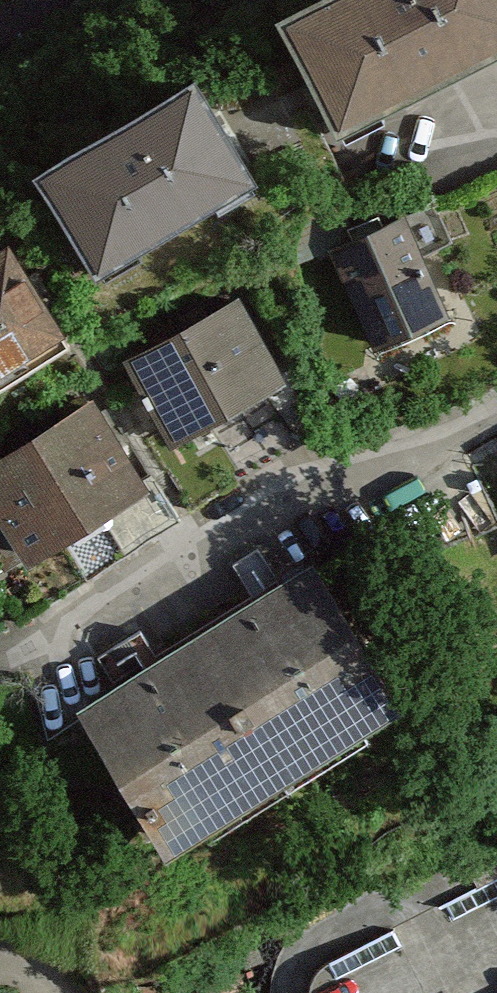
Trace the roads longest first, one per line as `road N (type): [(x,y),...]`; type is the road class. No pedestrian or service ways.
road 1 (residential): [(496,414),(467,432),(264,498),(0,654)]
road 2 (motorway): [(0,706),(496,787)]
road 3 (motorway): [(496,326),(326,300),(0,277)]

